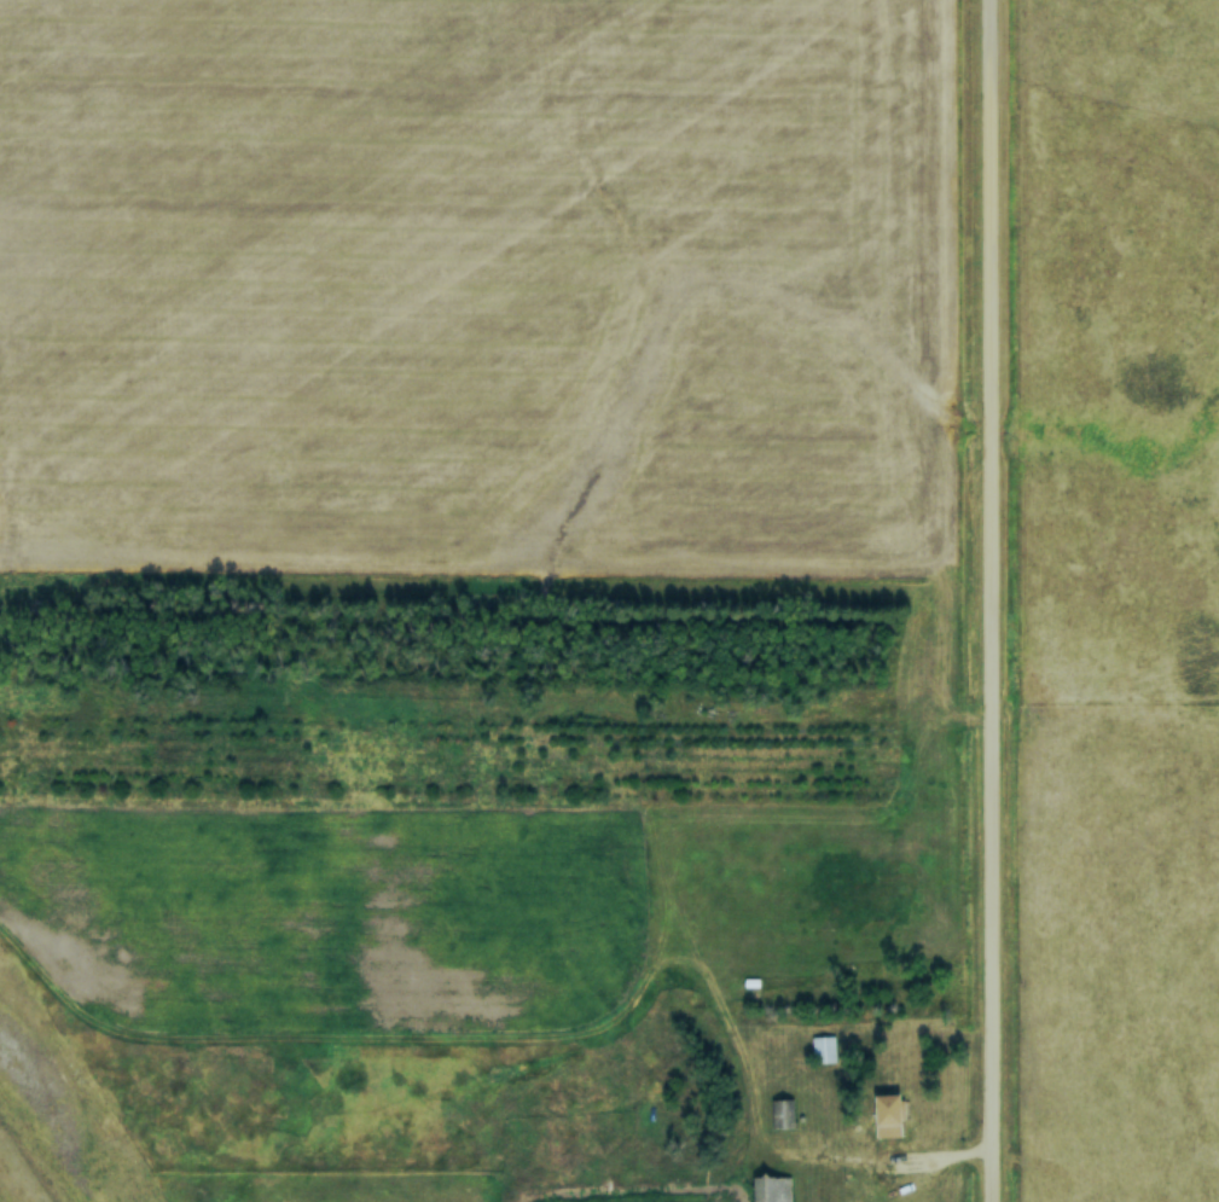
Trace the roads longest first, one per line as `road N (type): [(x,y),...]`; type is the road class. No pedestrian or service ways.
road 1 (residential): [(994,1201),(991,0)]

